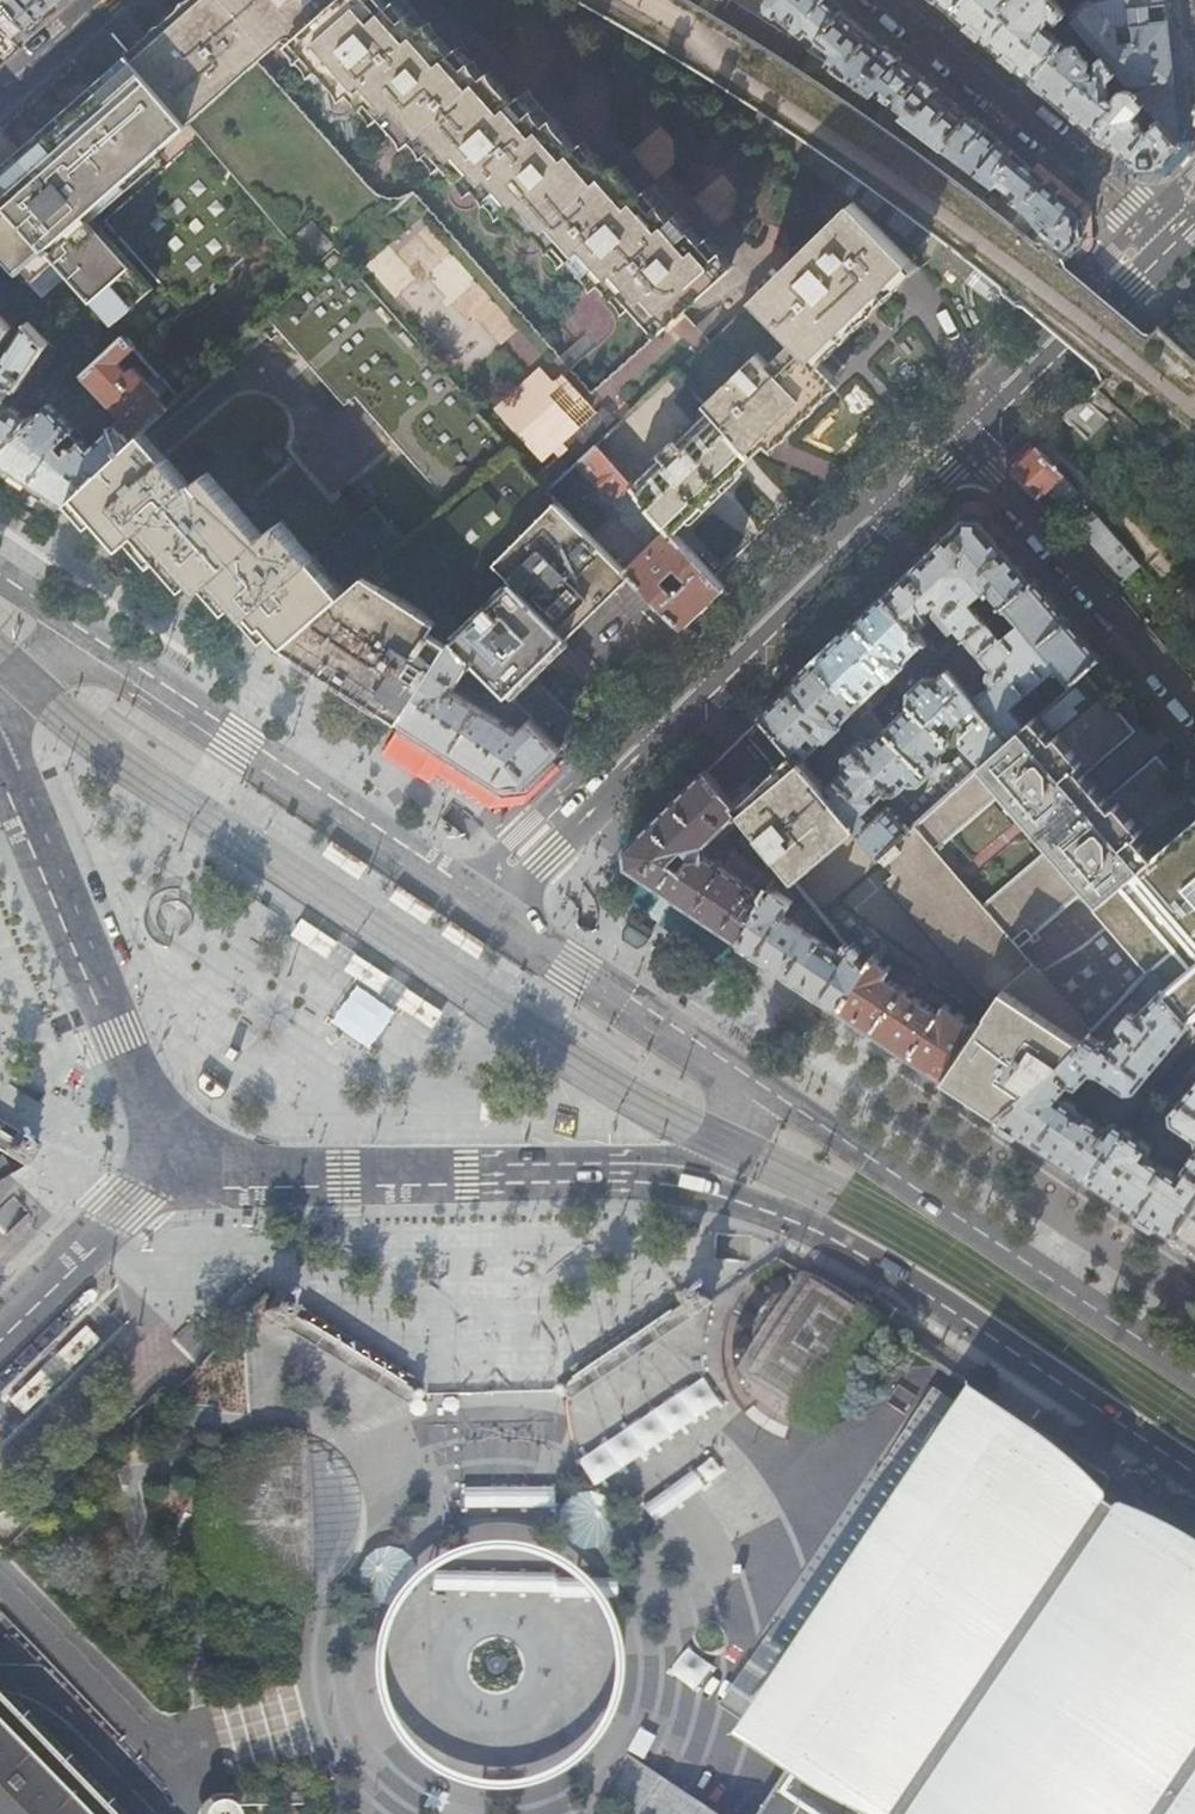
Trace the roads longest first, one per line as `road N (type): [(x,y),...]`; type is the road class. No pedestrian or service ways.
road 1 (secondary): [(488,922),(967,444)]
road 2 (primary): [(701,1185),(764,1202),(878,1262),(1194,1477)]
road 3 (primary): [(1194,1378),(753,1082)]
road 4 (primary): [(181,1146),(230,1176),(616,1173),(701,1185)]
road 5 (primary): [(488,922),(308,803),(237,743),(77,631)]
road 6 (primary): [(0,771),(153,1122),(181,1146)]
road 7 (residential): [(886,0),(1171,247)]
road 8 (residential): [(967,444),(1194,707)]
road 9 (primary): [(753,1082),(488,922)]
road 10 (secondary): [(967,444),(1171,247)]
road 11 (primary): [(181,1146),(0,1323)]
road 12 (tertiary): [(102,0),(0,87)]

